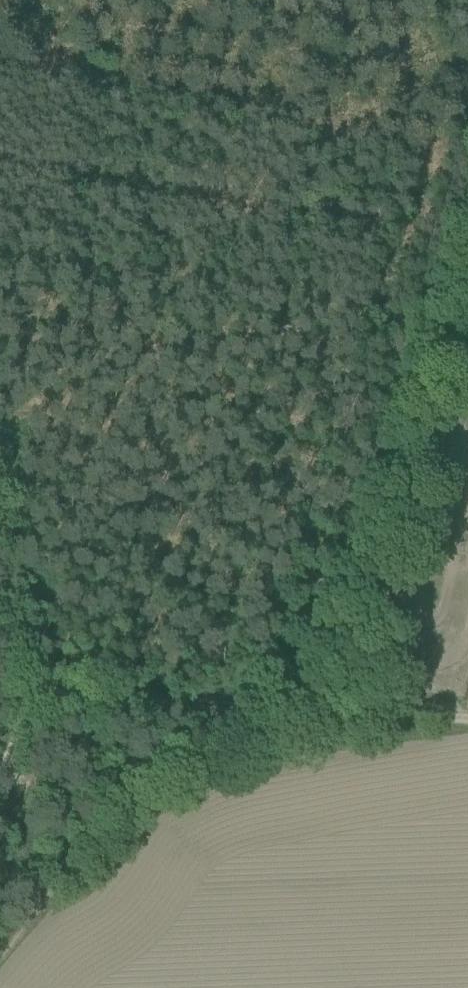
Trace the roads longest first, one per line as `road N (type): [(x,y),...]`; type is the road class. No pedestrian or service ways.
road 1 (track): [(183,705),(84,798),(0,942)]
road 2 (track): [(467,720),(183,705)]
road 3 (track): [(183,705),(13,665)]

